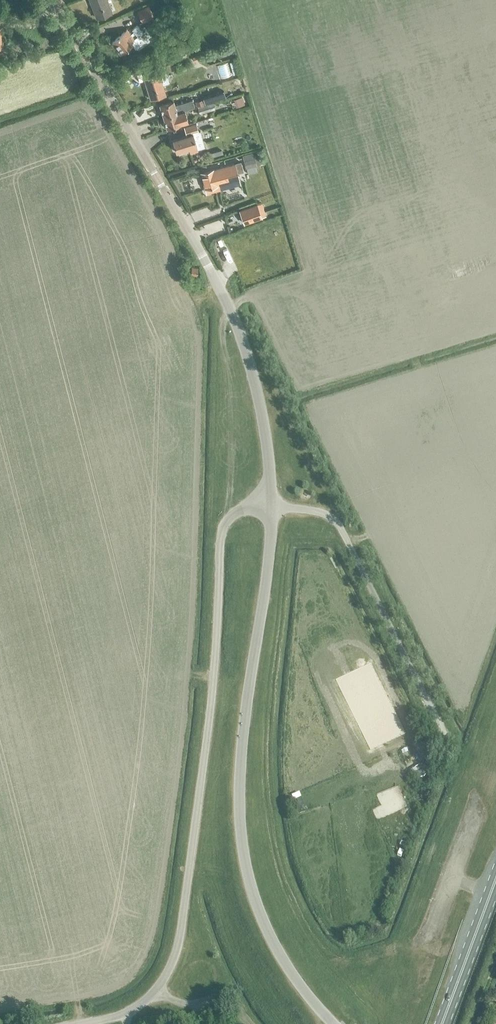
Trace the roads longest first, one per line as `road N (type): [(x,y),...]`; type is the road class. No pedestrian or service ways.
road 1 (unclassified): [(78,1023),(128,1015),(158,992),(172,963),(214,676),(221,528),(249,506),(271,505)]
road 2 (unclassified): [(334,1023),(268,935),(248,875),(239,812),(271,505)]
road 3 (residential): [(237,327),(182,217),(52,0)]
road 4 (unclassified): [(271,505),(320,511),(340,526),(448,746)]
road 5 (unclassified): [(271,505),(253,372),(237,327)]
road 6 (primary): [(443,1023),(495,882)]

